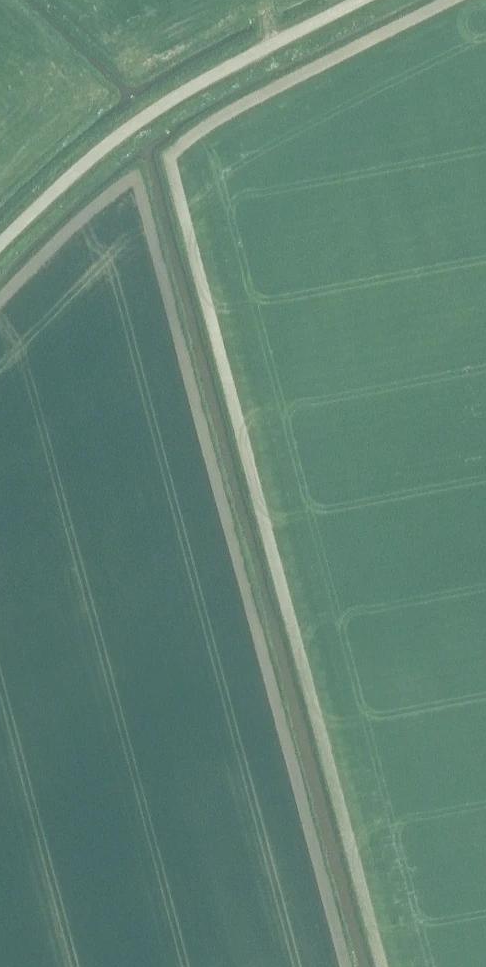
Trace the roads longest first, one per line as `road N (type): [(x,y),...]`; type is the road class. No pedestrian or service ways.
road 1 (unclassified): [(0,245),(109,144),(180,92),(364,0)]

